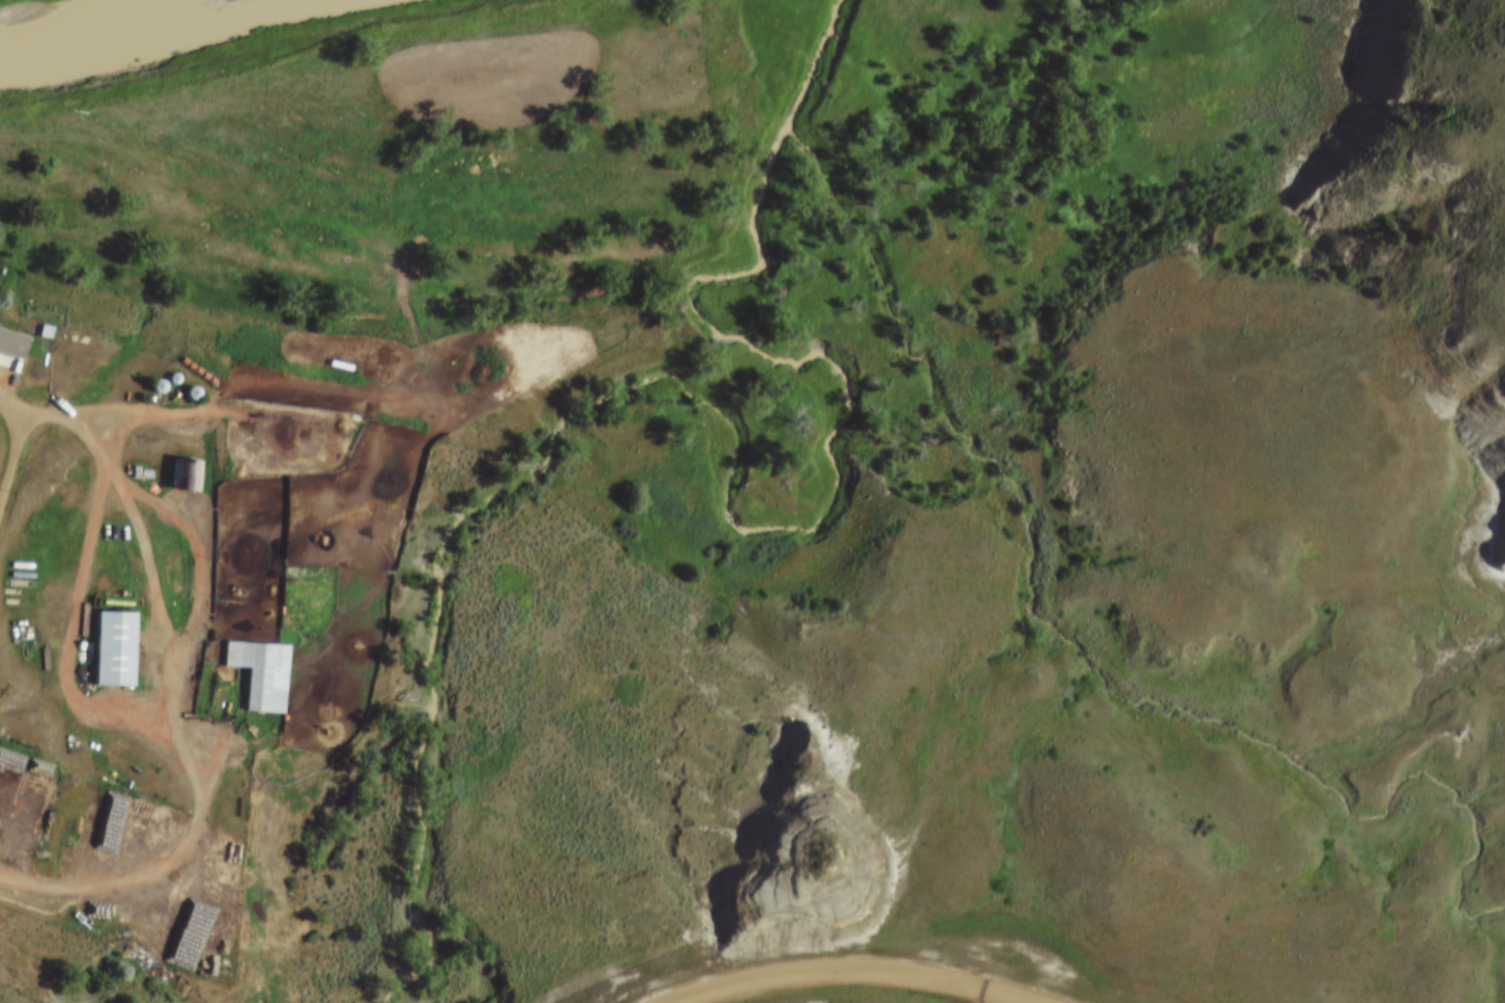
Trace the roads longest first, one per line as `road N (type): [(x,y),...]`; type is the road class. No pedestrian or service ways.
road 1 (residential): [(968,1002),(846,981),(704,986),(659,1002)]

